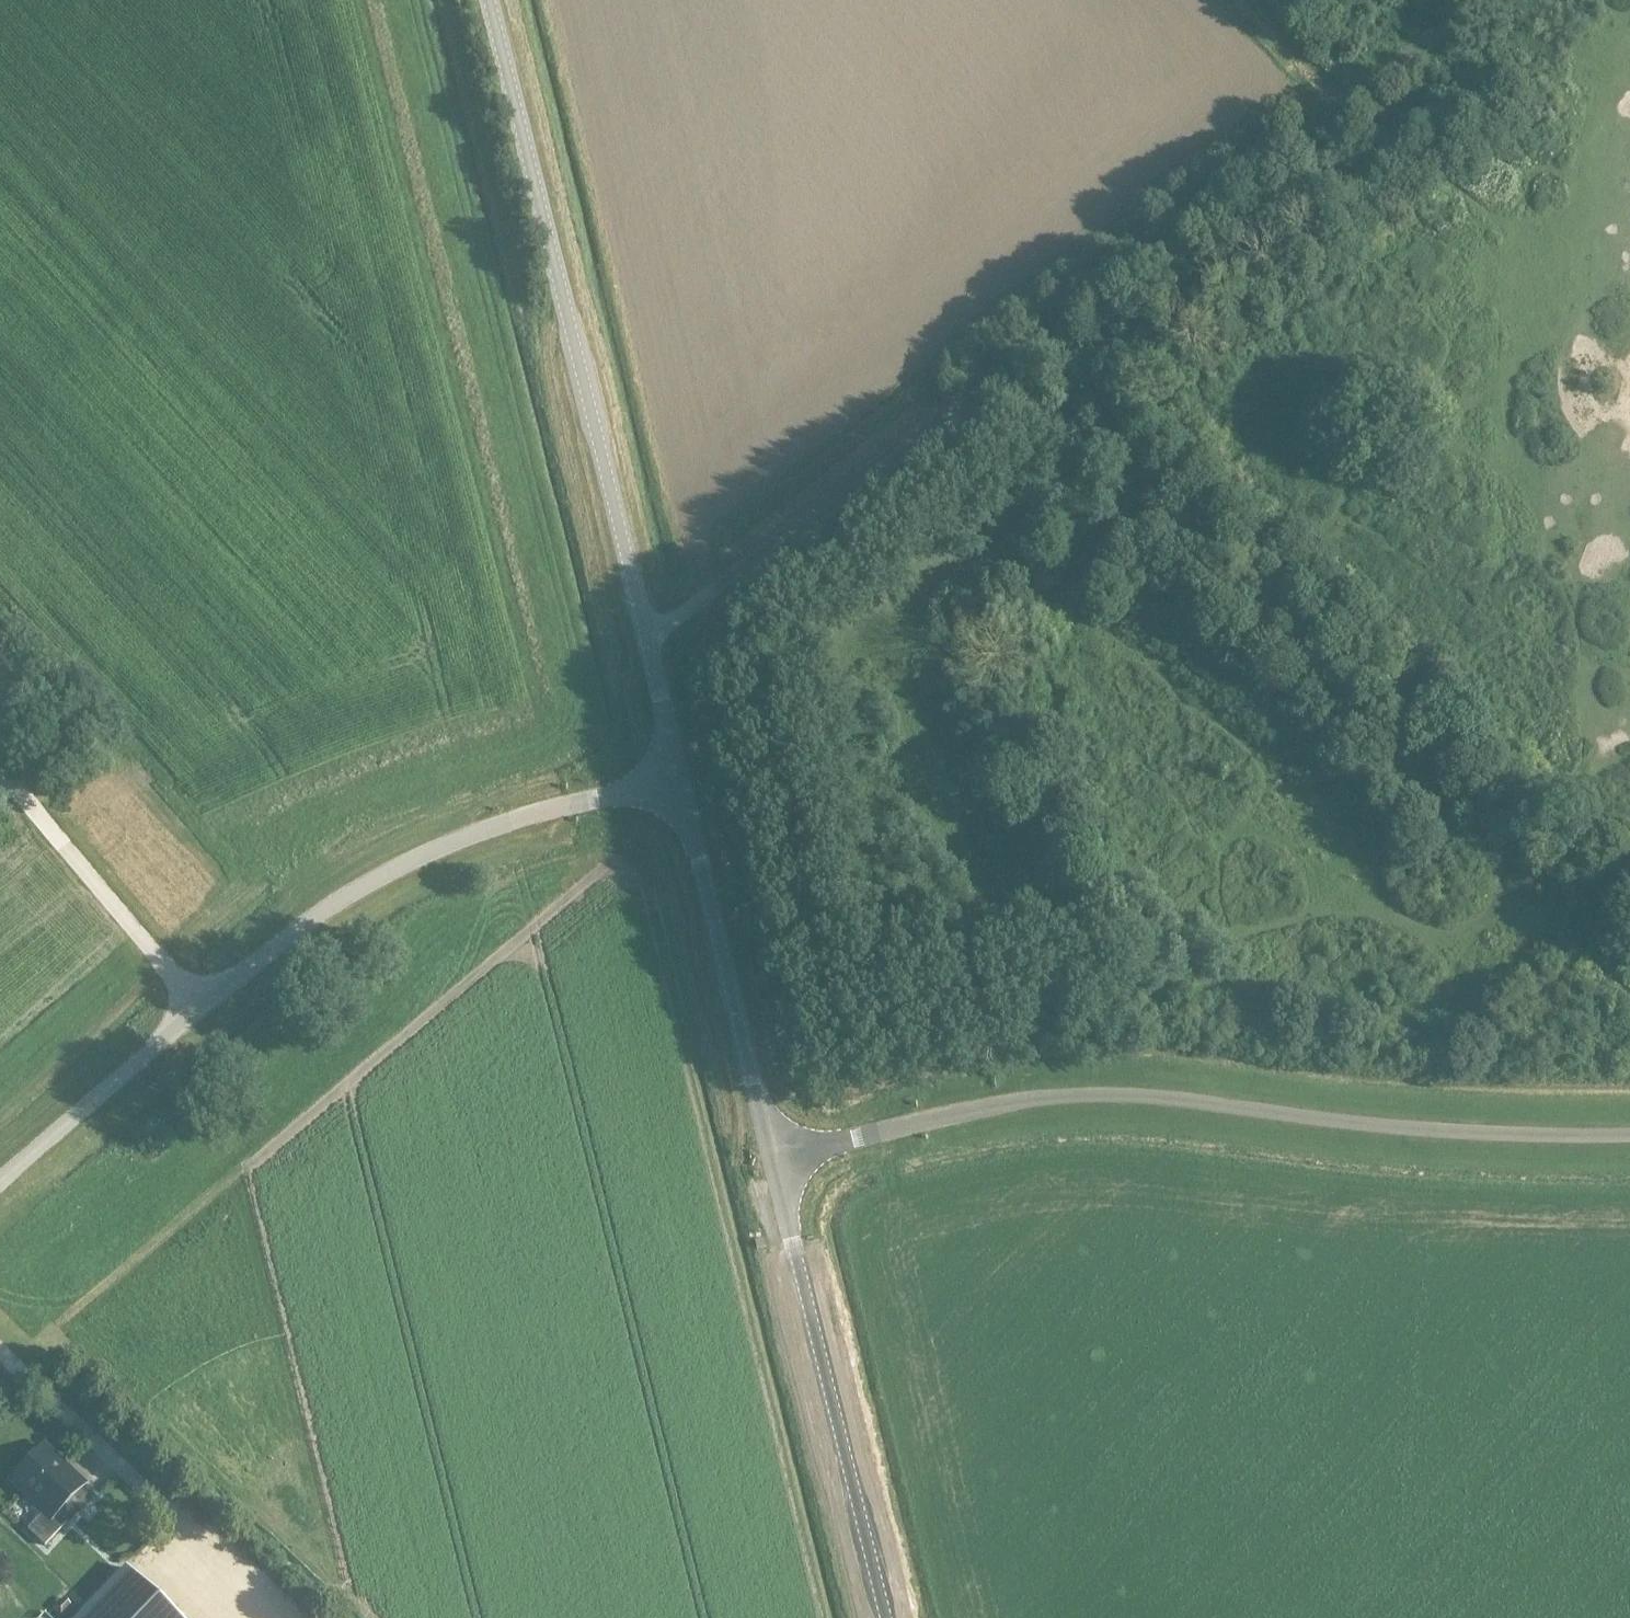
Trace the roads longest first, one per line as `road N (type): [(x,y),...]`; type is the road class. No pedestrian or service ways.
road 1 (track): [(1347,106),(641,636)]
road 2 (unclassified): [(773,1155),(1071,1096),(1157,1098),(1387,1126),(1629,1135)]
road 3 (unclassified): [(682,784),(487,0)]
road 4 (unclassified): [(0,1182),(363,887),(474,831),(558,805),(682,784)]
road 5 (unclassified): [(885,1617),(773,1155)]
road 6 (unclassified): [(773,1155),(682,784)]
road 7 (track): [(1495,0),(1347,106)]
road 8 (track): [(1347,106),(1252,0)]

